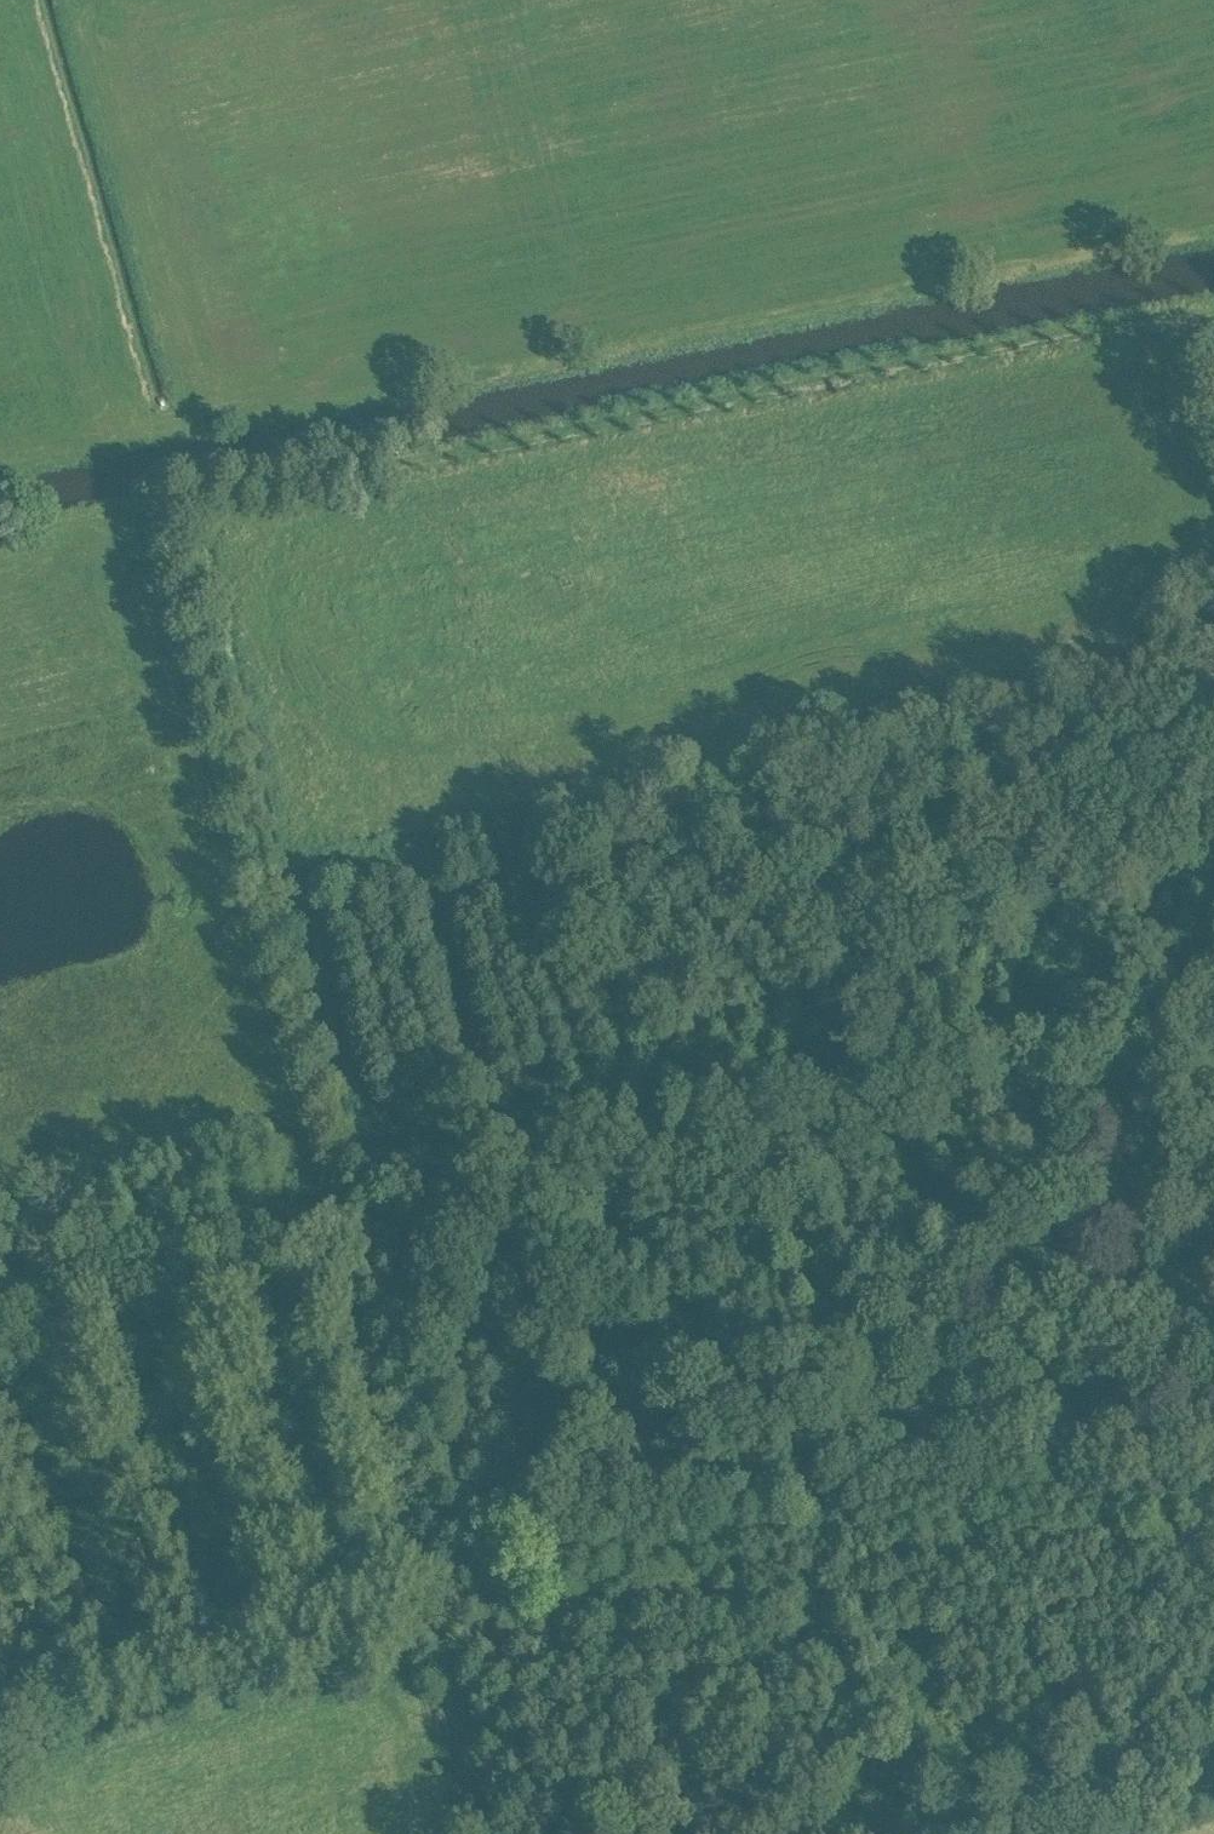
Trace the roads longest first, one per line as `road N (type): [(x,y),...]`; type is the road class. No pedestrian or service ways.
road 1 (track): [(463,1607),(173,513),(1206,317),(1213,341)]
road 2 (track): [(420,1618),(0,1742)]
road 3 (track): [(521,1833),(463,1607),(420,1618)]

